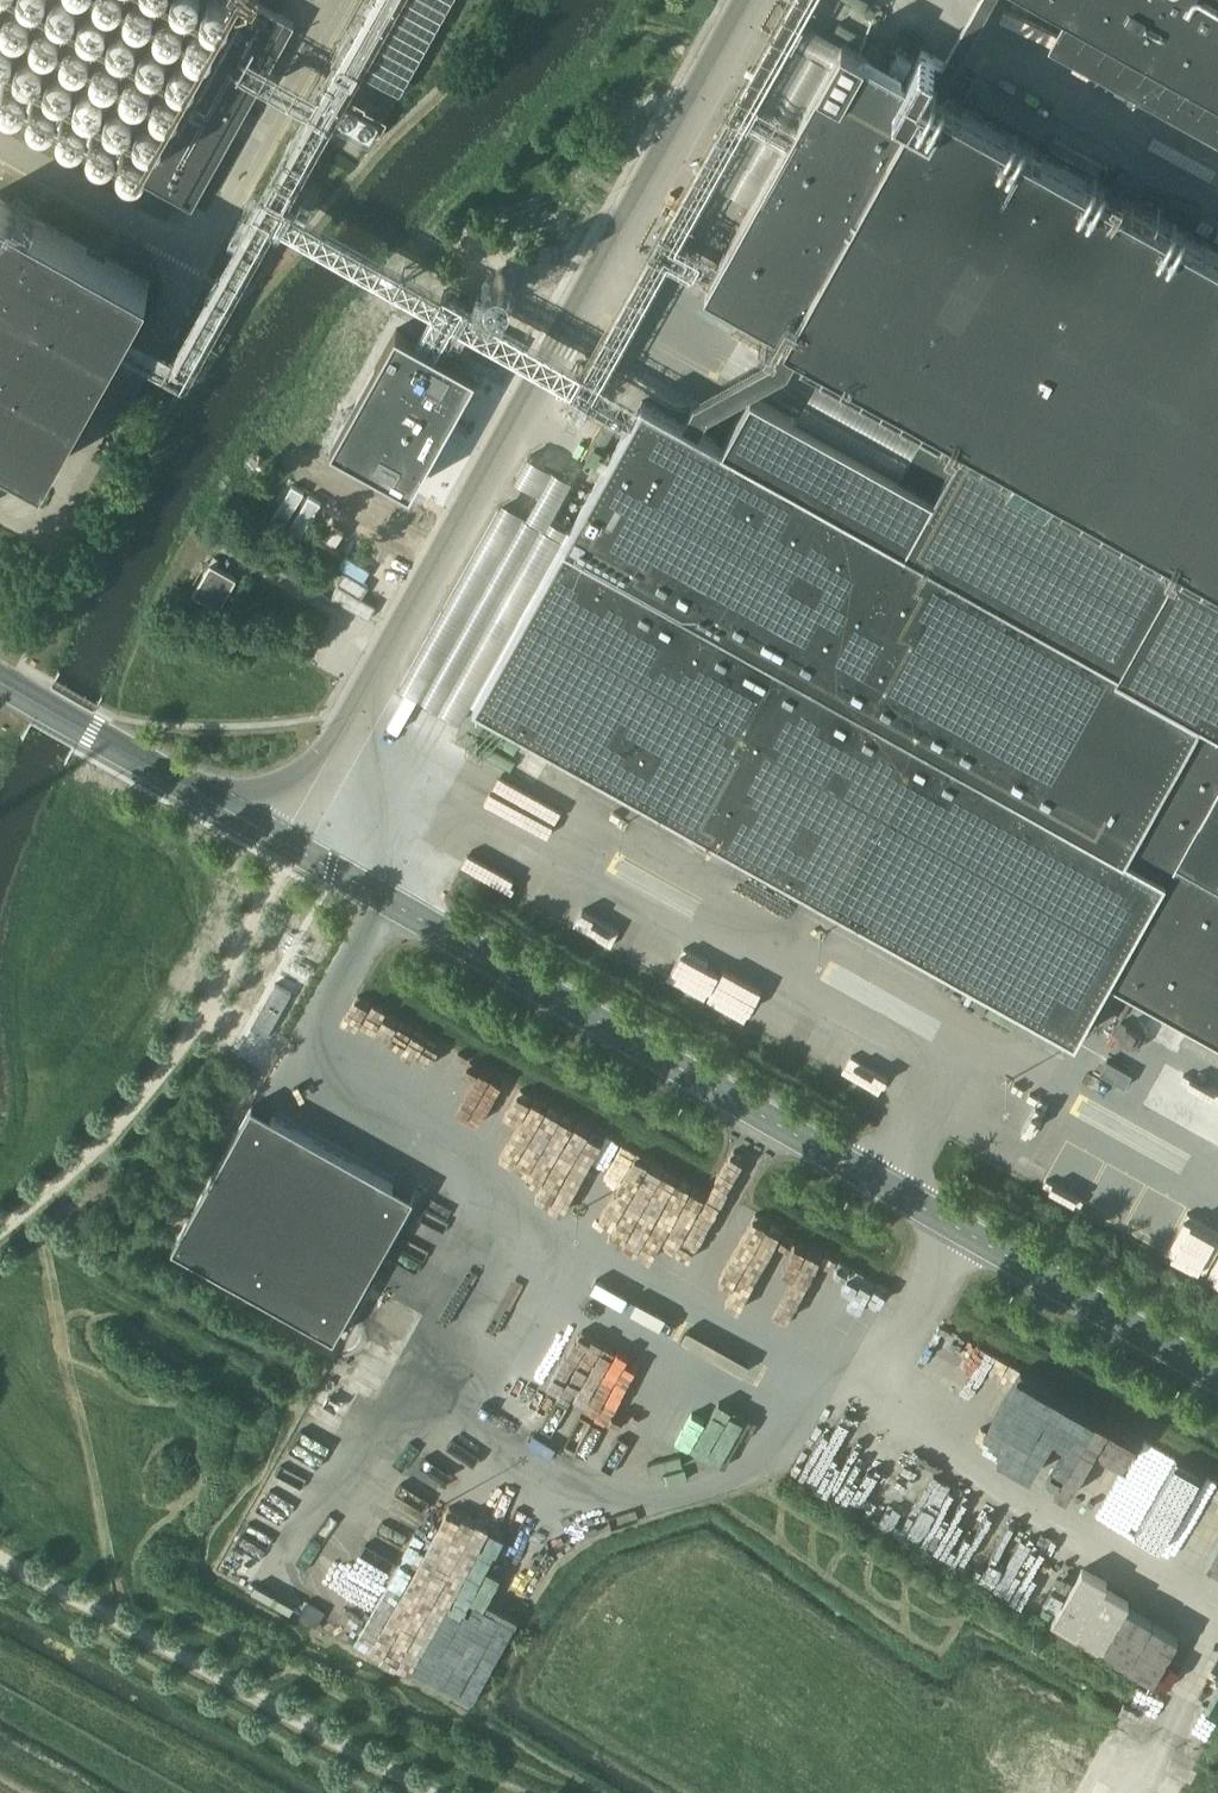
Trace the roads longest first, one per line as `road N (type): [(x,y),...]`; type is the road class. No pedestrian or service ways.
road 1 (track): [(430,1792),(0,1556)]
road 2 (track): [(0,1231),(85,1159),(158,1080),(215,993),(291,846)]

